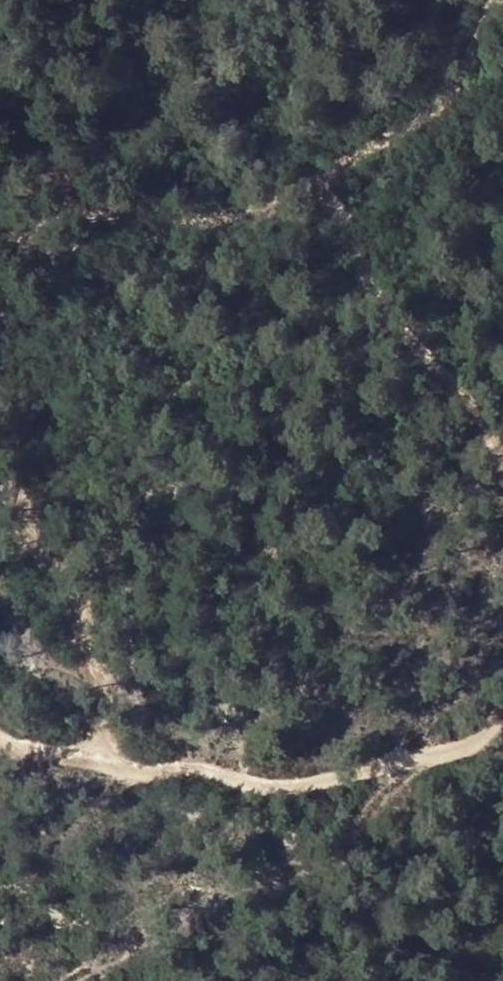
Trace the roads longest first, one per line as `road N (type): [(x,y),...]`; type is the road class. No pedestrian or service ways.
road 1 (track): [(0,735),(212,770),(297,771),(422,740),(502,702)]

